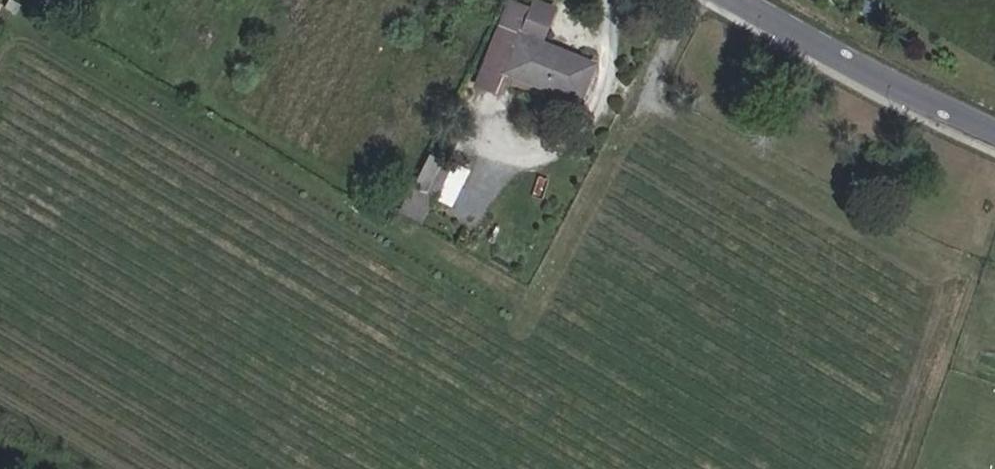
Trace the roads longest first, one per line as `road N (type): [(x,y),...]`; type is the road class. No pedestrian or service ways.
road 1 (tertiary): [(735,0),(894,88),(994,133)]

